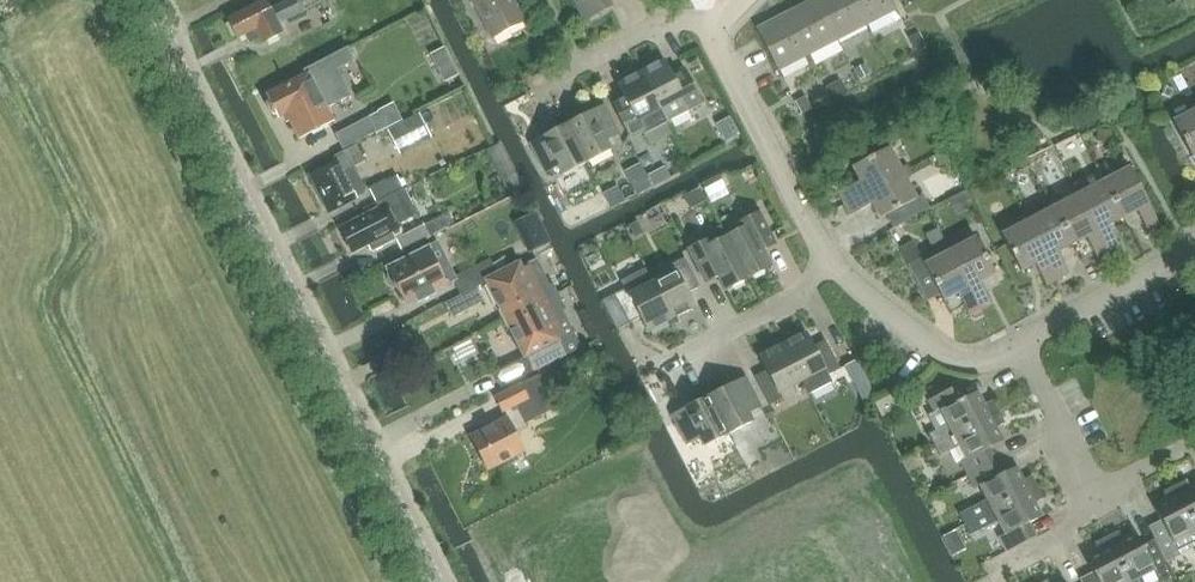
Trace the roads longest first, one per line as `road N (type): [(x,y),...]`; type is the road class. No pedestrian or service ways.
road 1 (tertiary): [(441,581),(210,132),(151,0)]
road 2 (residential): [(832,260),(715,45),(716,26)]
road 3 (residential): [(1021,346),(970,362),(942,355),(832,260)]
road 4 (residential): [(661,366),(805,289),(832,260)]
road 5 (residential): [(1021,346),(1194,241)]
road 6 (residential): [(1100,510),(1021,346)]
road 7 (residential): [(578,64),(665,19),(716,26)]
road 8 (residential): [(993,572),(1100,510)]

